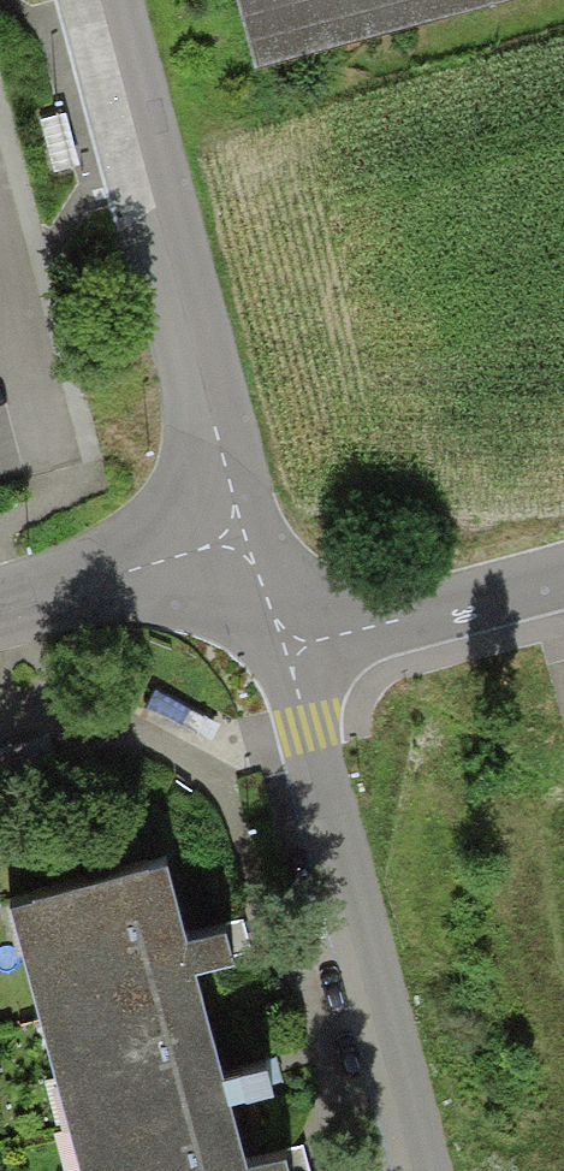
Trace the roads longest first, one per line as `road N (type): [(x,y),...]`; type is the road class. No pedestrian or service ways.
road 1 (residential): [(100,0),(252,538)]
road 2 (residential): [(290,656),(417,1170)]
road 3 (residential): [(290,656),(563,584)]
road 4 (residential): [(252,538),(0,604)]
road 5 (residential): [(36,354),(0,221)]
road 6 (residential): [(252,538),(290,656)]

